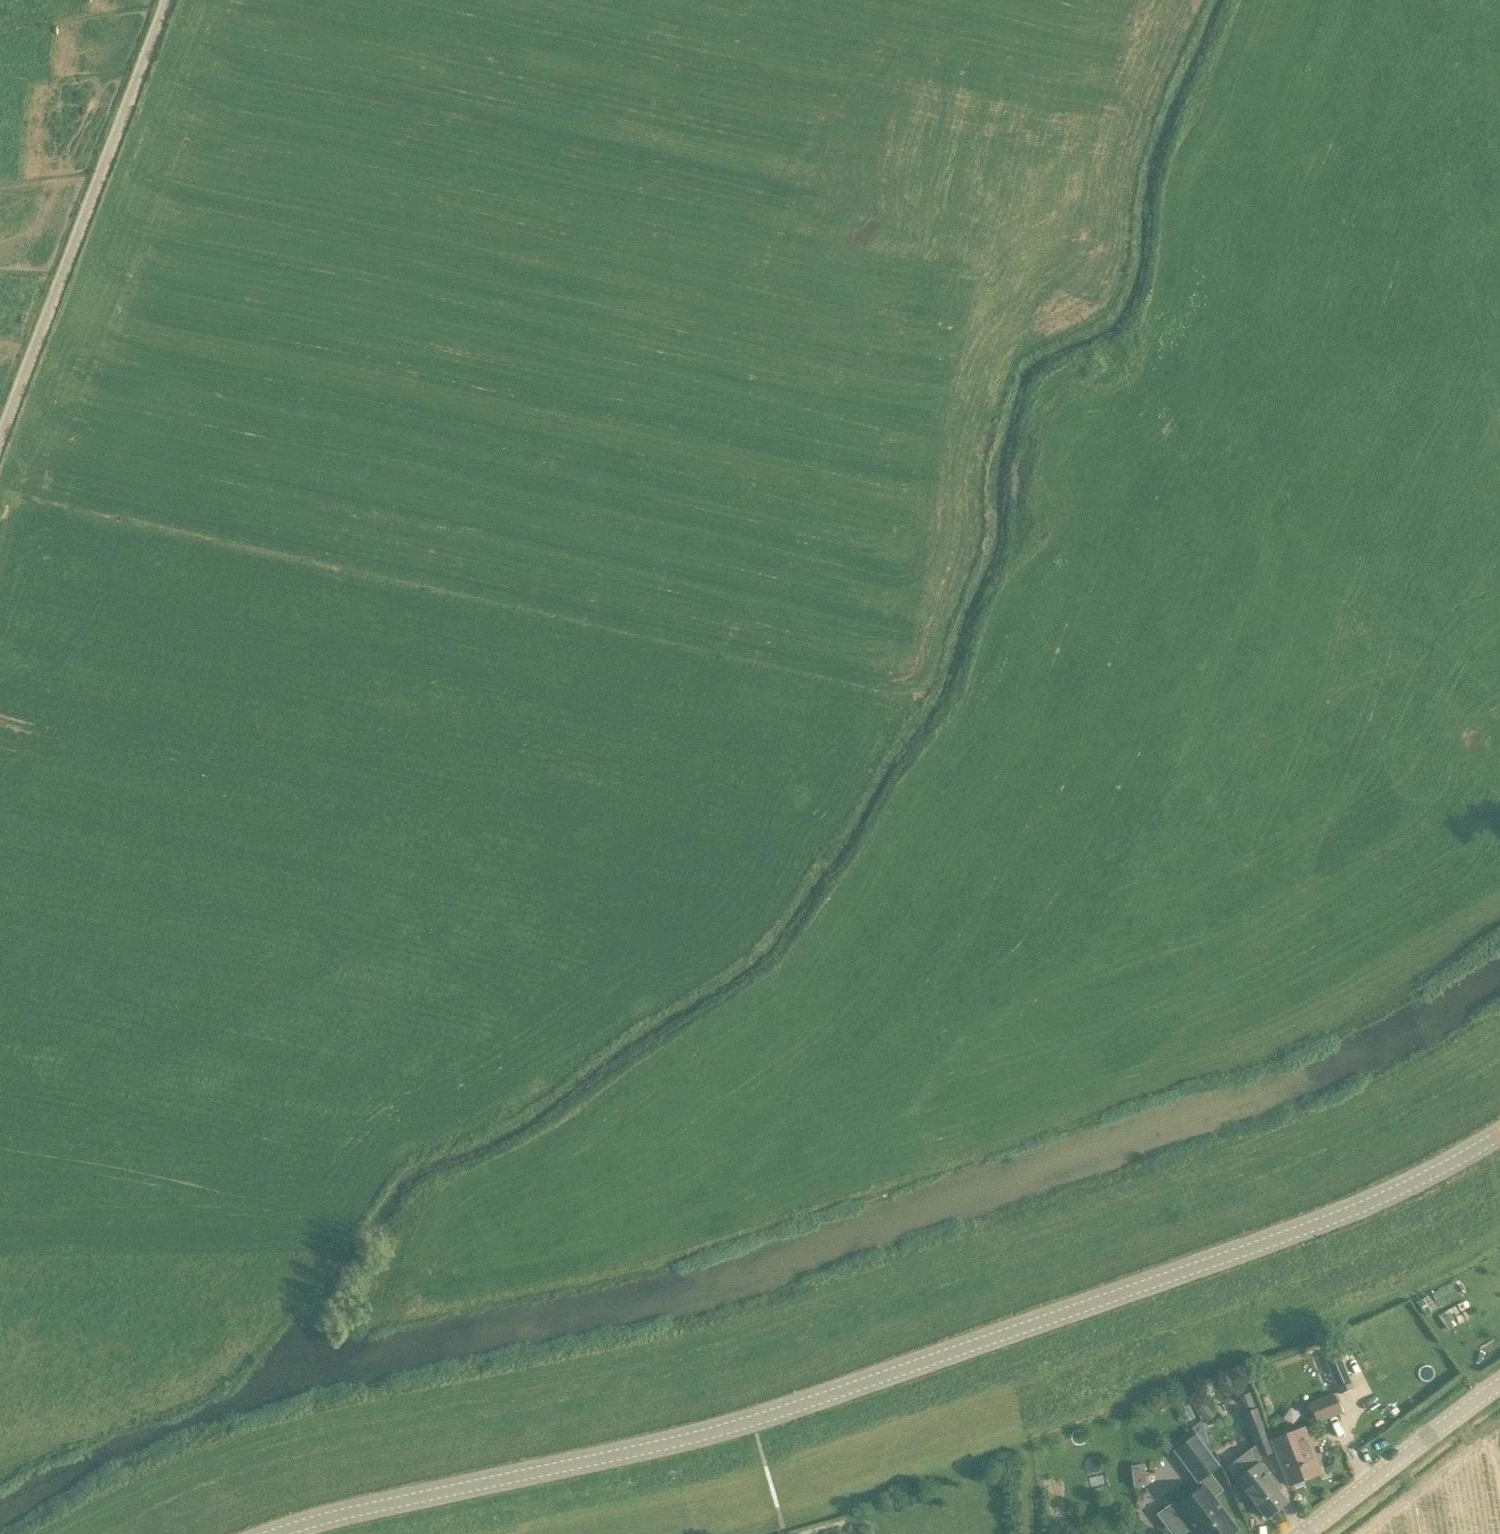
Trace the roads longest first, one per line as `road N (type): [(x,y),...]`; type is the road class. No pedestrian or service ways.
road 1 (tertiary): [(280,1533),(671,1443),(867,1386),(1368,1205),(1499,1134)]
road 2 (residential): [(1306,1533),(1499,1388)]

